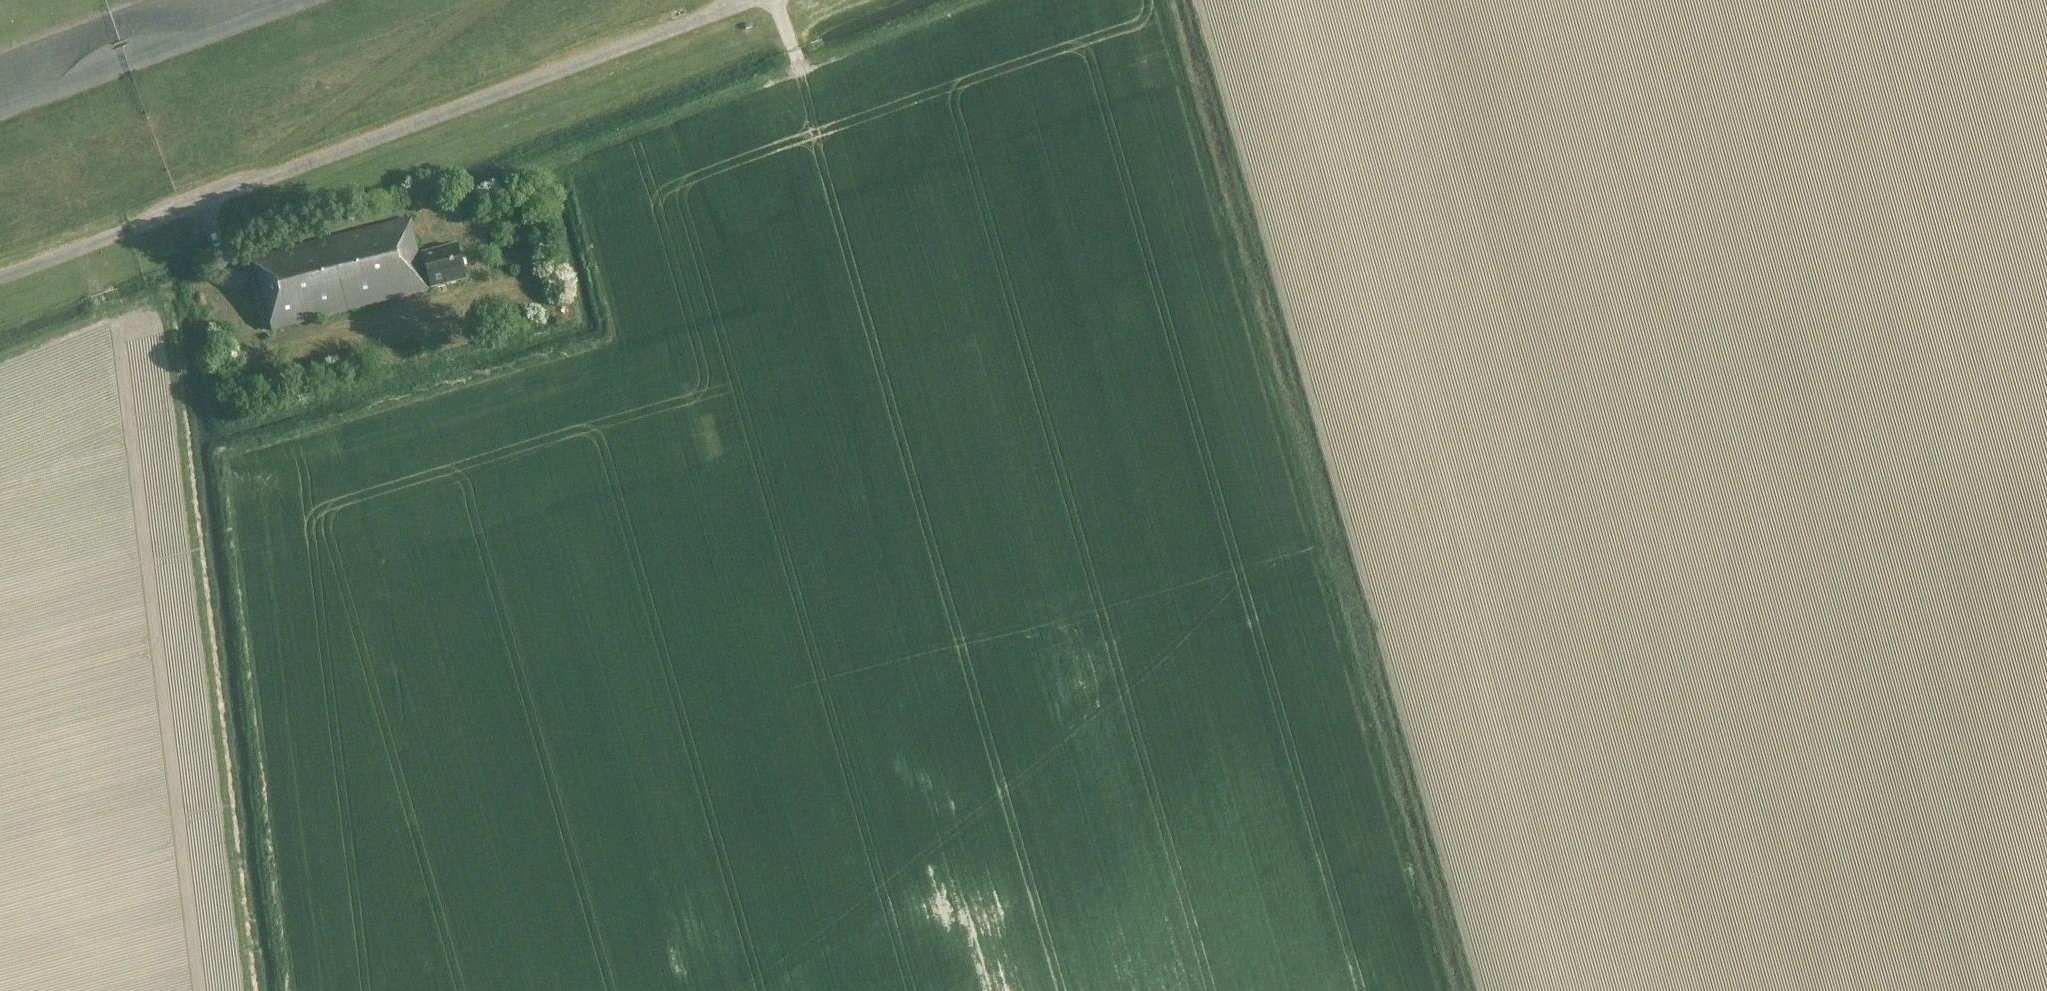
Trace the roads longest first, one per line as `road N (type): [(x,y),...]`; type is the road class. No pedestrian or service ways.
road 1 (track): [(203,203),(493,0)]
road 2 (track): [(0,113),(307,0)]

